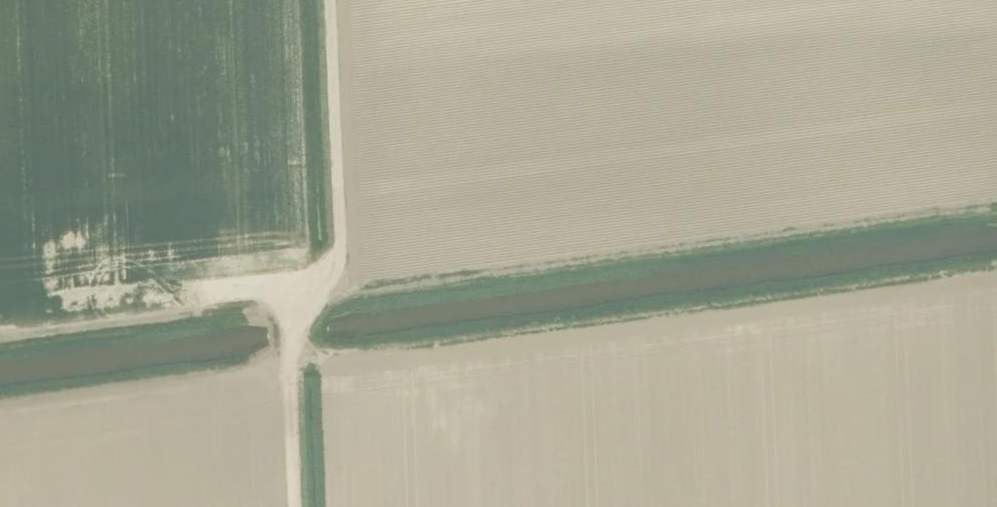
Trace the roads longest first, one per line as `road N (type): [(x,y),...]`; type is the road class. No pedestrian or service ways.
road 1 (track): [(305,506),(287,289),(332,223),(327,0)]

